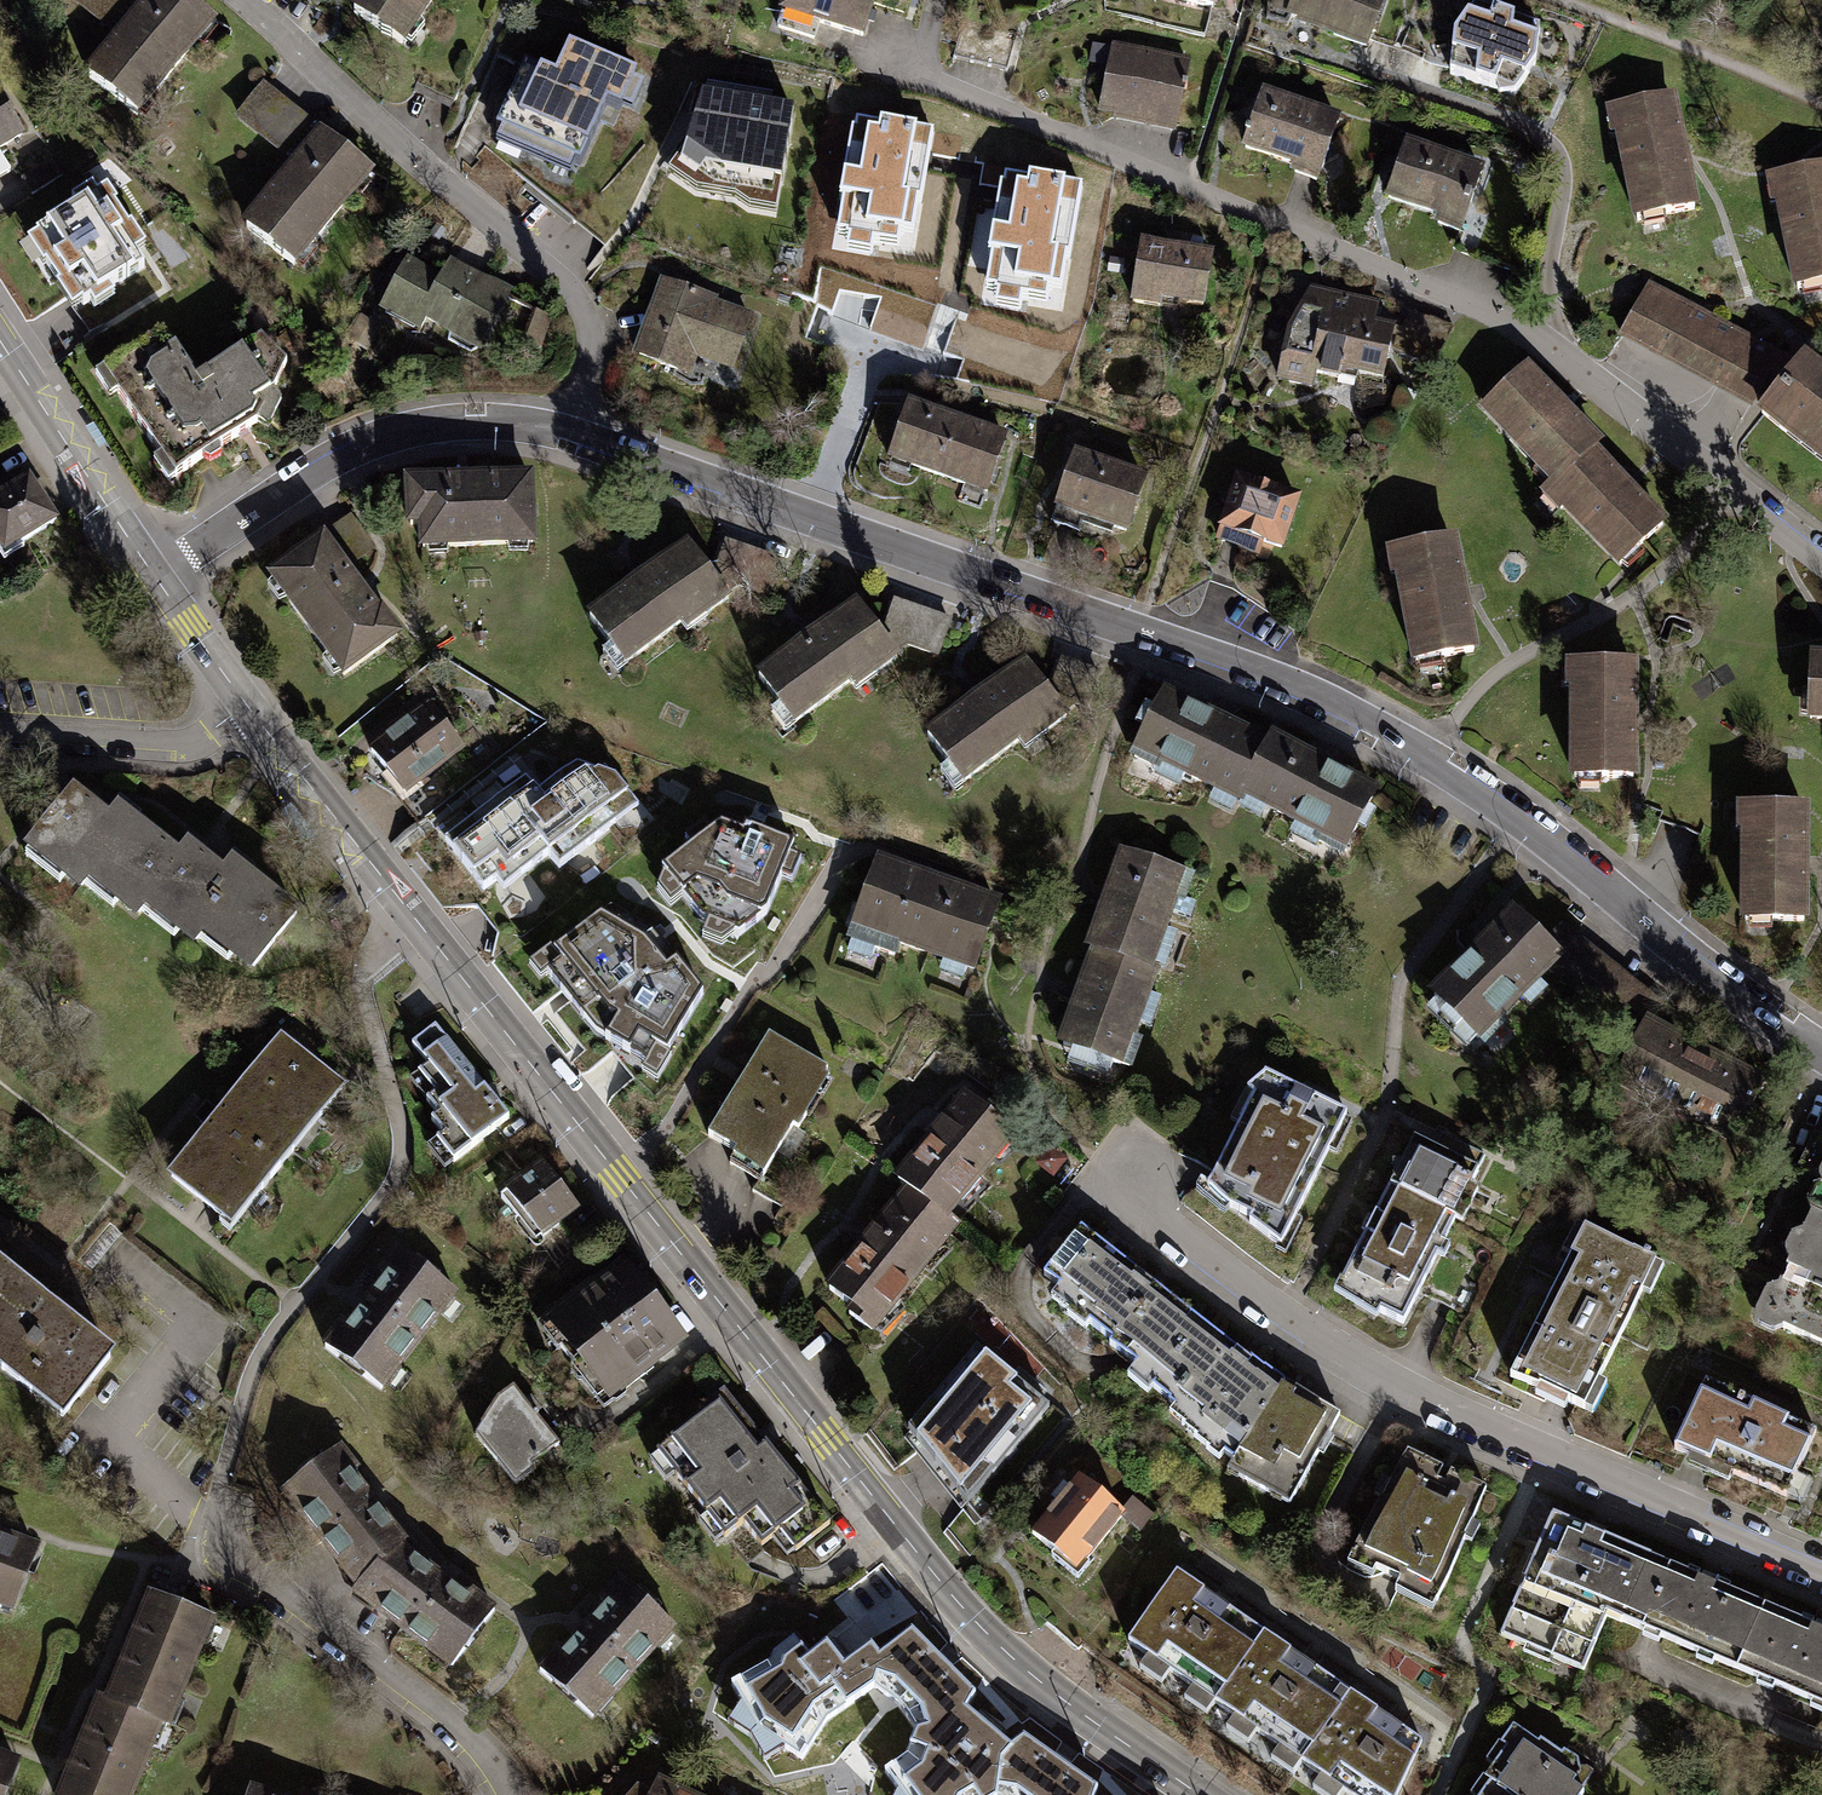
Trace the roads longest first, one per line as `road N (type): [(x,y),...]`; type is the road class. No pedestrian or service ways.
road 1 (tertiary): [(1196,1794),(1049,1692),(921,1567),(245,707)]
road 2 (residential): [(1821,1052),(1519,816),(1346,710),(1194,646),(565,430)]
road 3 (residential): [(1821,563),(1555,352),(1463,300),(937,86),(906,54)]
road 4 (residential): [(1821,1572),(1398,1389),(1102,1181)]
road 5 (residential): [(237,0),(557,281),(582,319),(584,355),(565,430)]
road 6 (residential): [(565,430),(484,420),(391,432),(310,467),(153,576)]
road 7 (residential): [(510,1794),(490,1762),(237,1563),(222,1537)]
road 8 (tertiary): [(153,576),(0,341)]
road 9 (residential): [(245,707),(188,741),(0,735)]
road 10 (tertiary): [(245,707),(153,576)]

